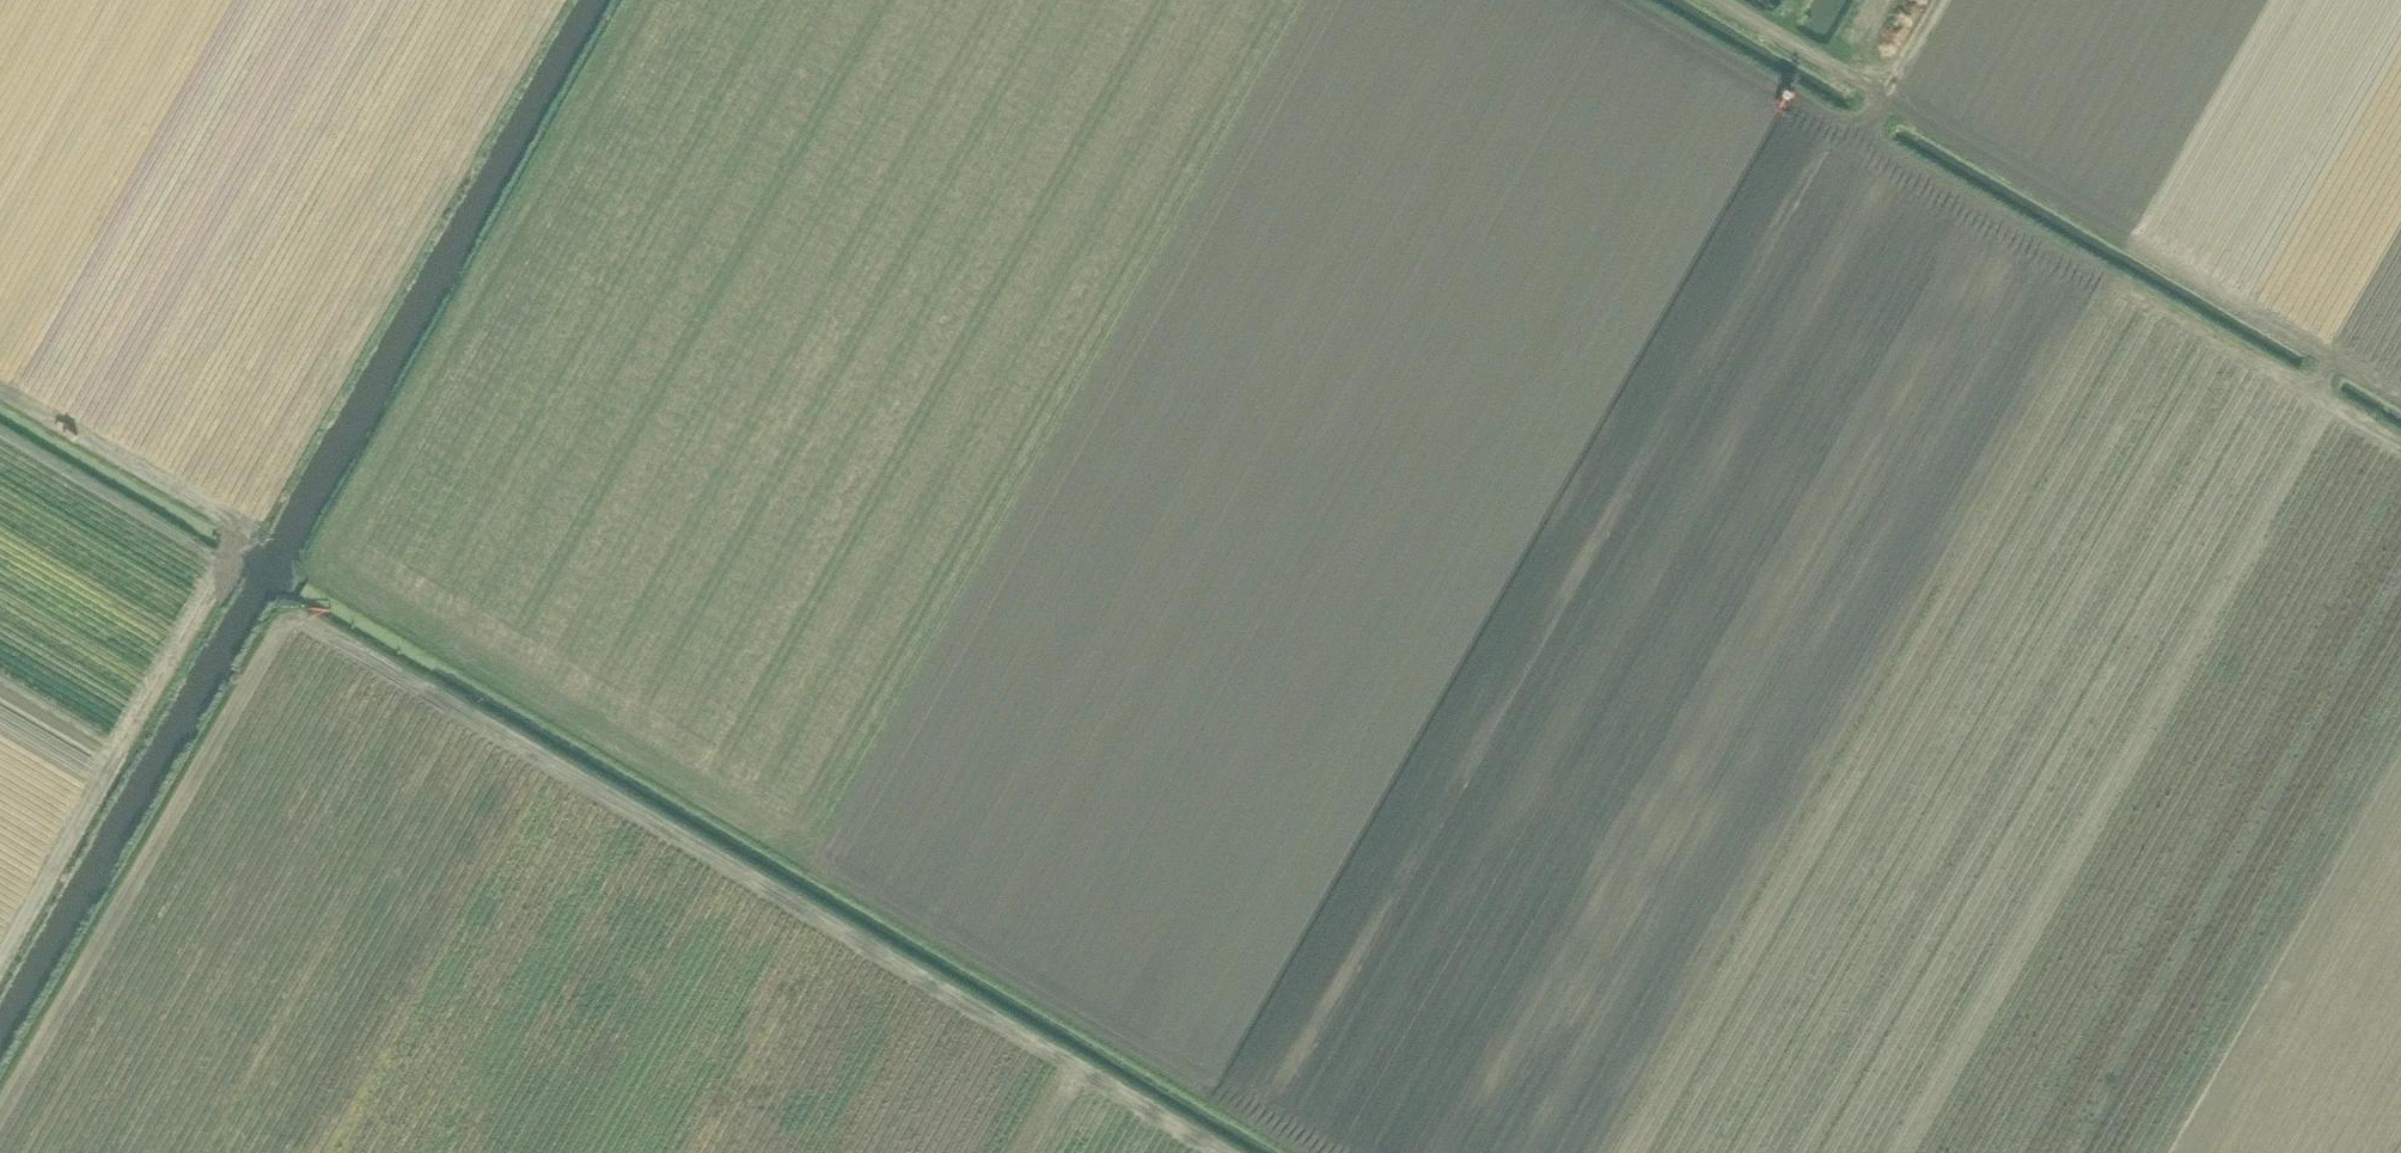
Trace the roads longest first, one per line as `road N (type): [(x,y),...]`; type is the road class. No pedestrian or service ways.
road 1 (track): [(1233,1152),(294,612)]
road 2 (track): [(886,909),(1306,1152)]

